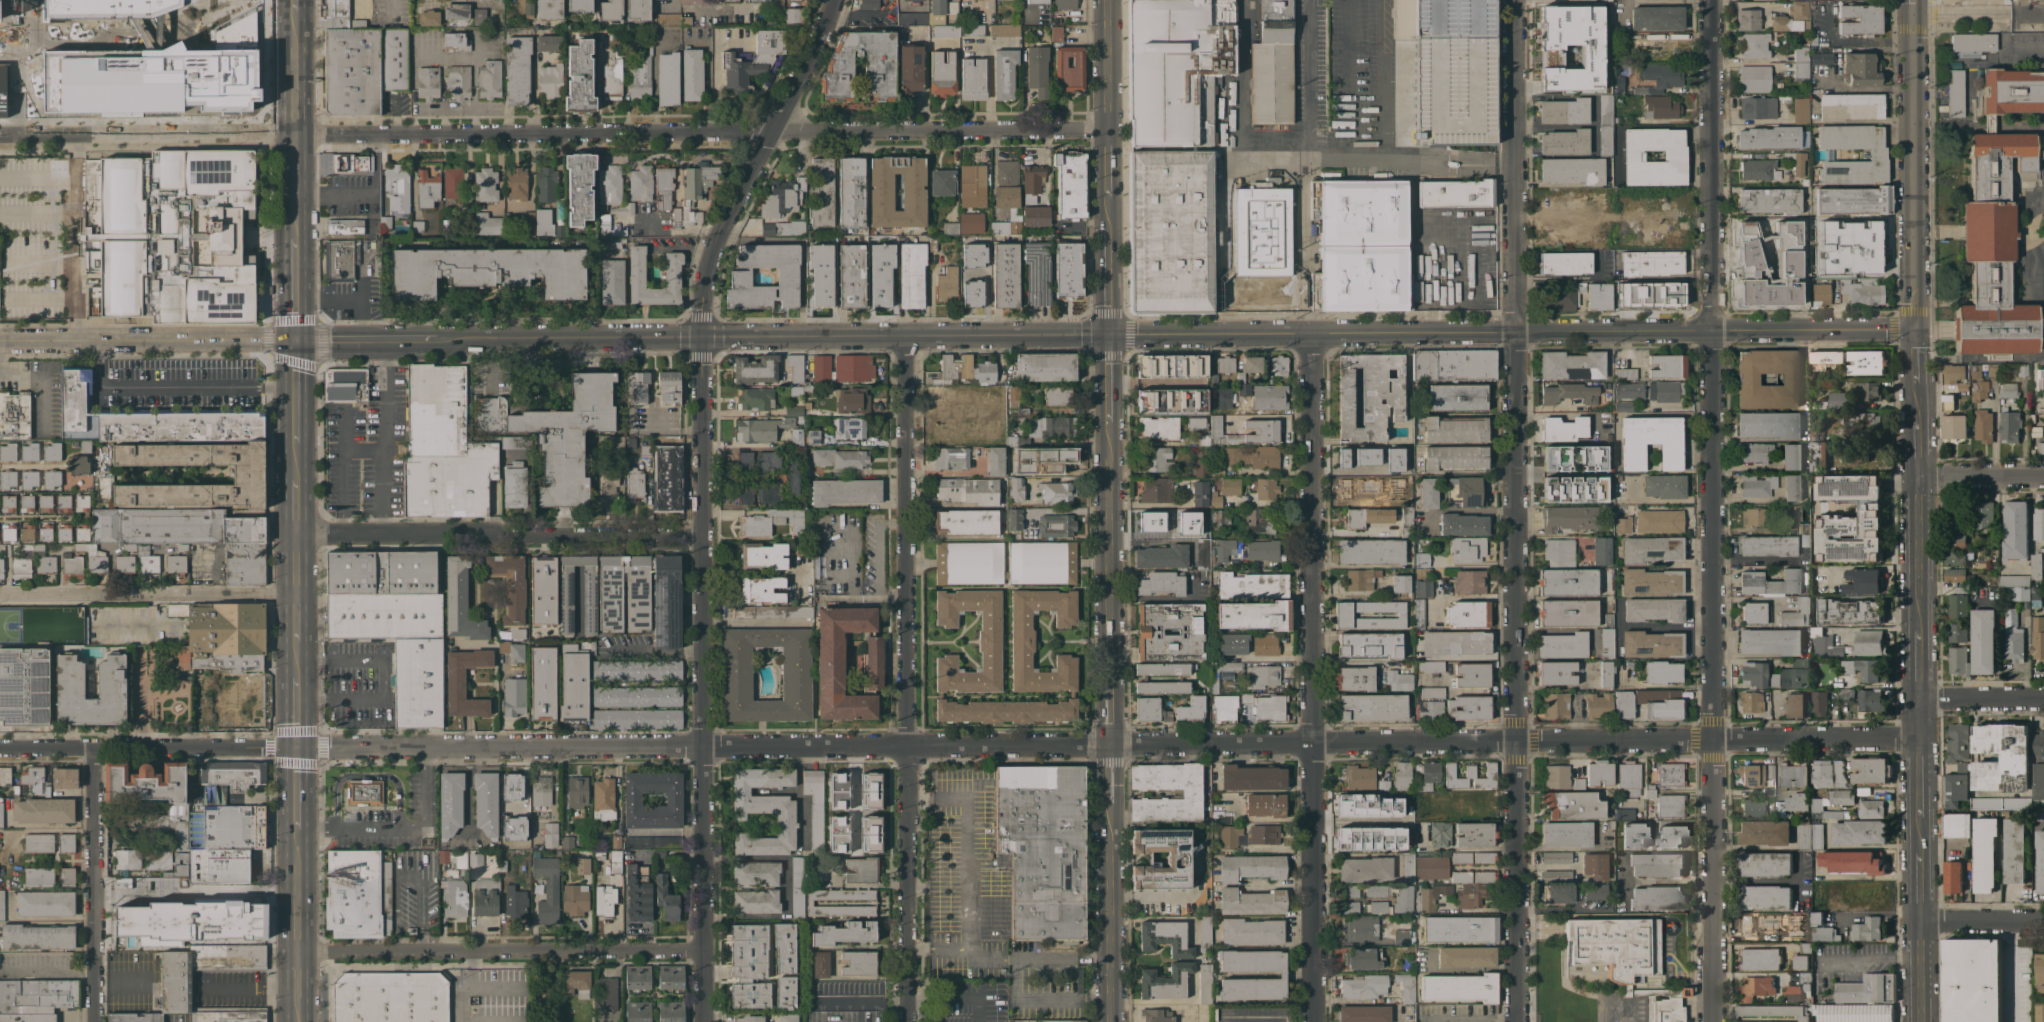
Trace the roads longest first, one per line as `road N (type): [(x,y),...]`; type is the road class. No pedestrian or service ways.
road 1 (residential): [(1919,736),(0,746)]
road 2 (residential): [(705,1021),(698,531),(704,308),(719,253),(806,76),(833,0)]
road 3 (residential): [(1716,1021),(1712,0)]
road 4 (residential): [(1516,1021),(1516,0)]
road 5 (tertiary): [(1916,330),(1104,334)]
road 6 (tertiary): [(1104,334),(298,341)]
road 7 (residential): [(1101,133),(297,134)]
road 8 (residential): [(1312,1021),(1314,335)]
road 9 (residential): [(910,1021),(908,336)]
road 10 (tertiary): [(1105,423),(1105,1021)]
road 11 (residential): [(705,952),(299,953)]
road 12 (residential): [(698,531),(298,533)]
road 13 (tertiary): [(1916,330),(1914,16)]
road 14 (residential): [(298,593),(0,595)]
road 15 (tertiary): [(298,341),(0,343)]
road 16 (residential): [(297,134),(0,138)]
road 17 (residential): [(96,1021),(95,746)]
road 18 (secondary): [(299,1021),(298,829)]
road 19 (tertiary): [(1919,630),(1919,475)]
road 20 (tertiary): [(1100,0),(1101,133)]
road 21 (residential): [(2043,696),(1919,698)]
road 22 (residential): [(1919,922),(2043,920)]
road 23 (residential): [(2043,475),(1919,475)]
road 24 (secondary): [(297,134),(297,12)]

